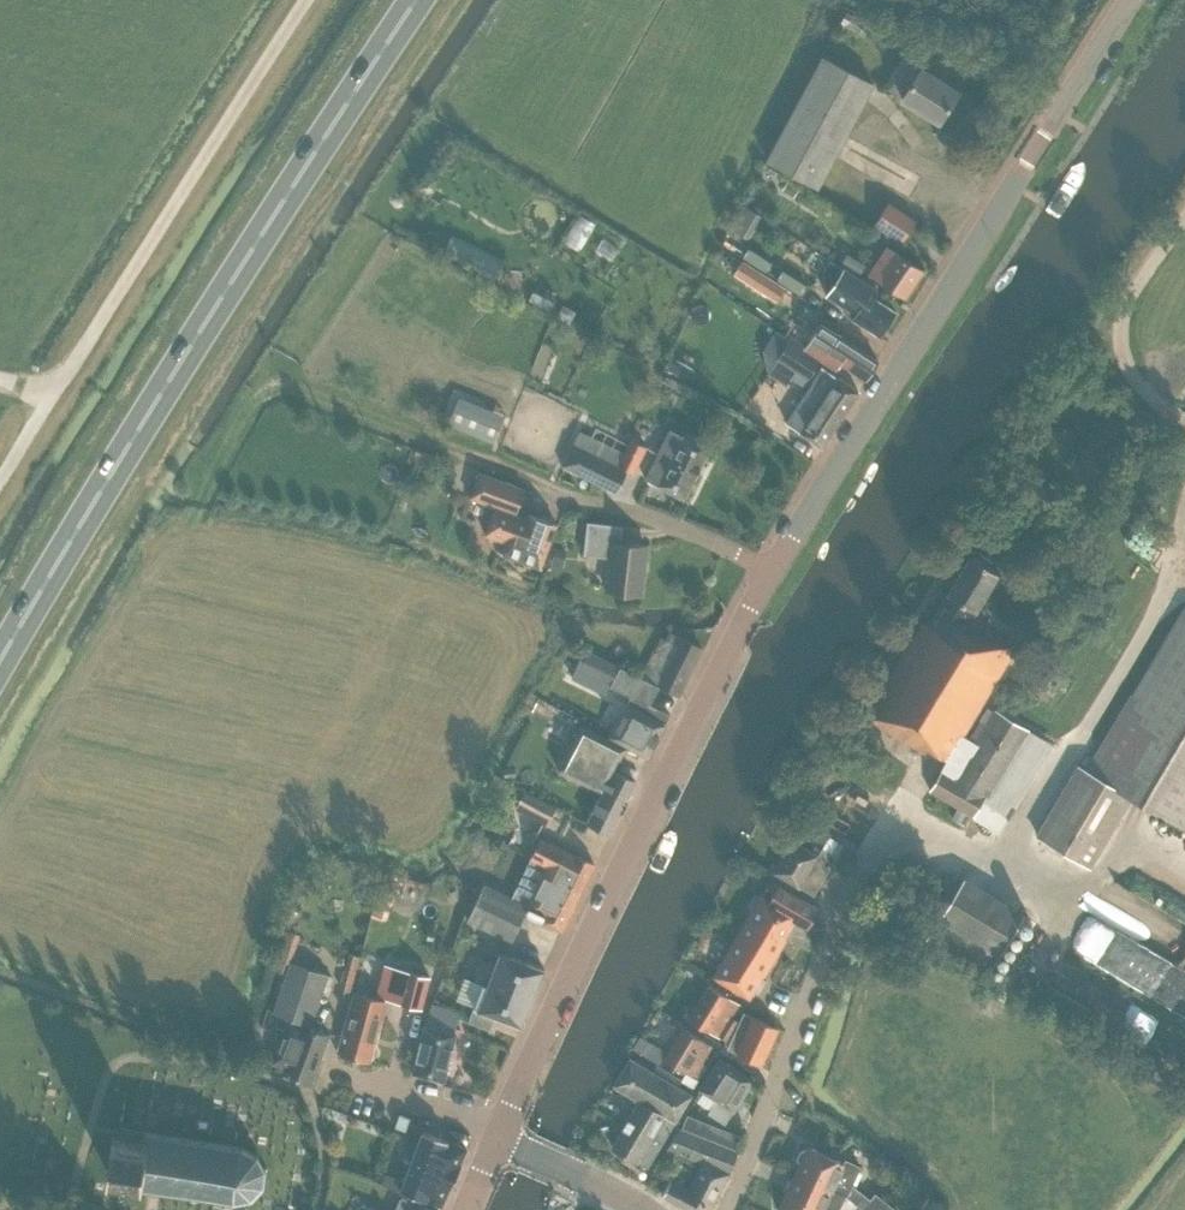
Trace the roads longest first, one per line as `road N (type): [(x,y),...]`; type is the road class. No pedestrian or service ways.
road 1 (trunk): [(0,658),(186,351),(415,0)]
road 2 (tertiary): [(771,568),(1134,0)]
road 3 (tertiary): [(497,1136),(771,568)]
road 4 (residential): [(771,568),(277,383),(226,439)]
road 5 (unclassified): [(47,399),(306,0)]
road 6 (residential): [(315,1209),(325,1174),(307,1097),(129,1056),(111,1073),(80,1159),(80,1197),(91,1209)]
road 7 (unclassified): [(725,1209),(887,823)]
road 8 (track): [(1184,218),(1122,319),(1137,379),(1184,425)]
road 9 (residential): [(497,1136),(443,1108),(328,1068)]
road 10 (tertiary): [(648,1209),(497,1136)]

